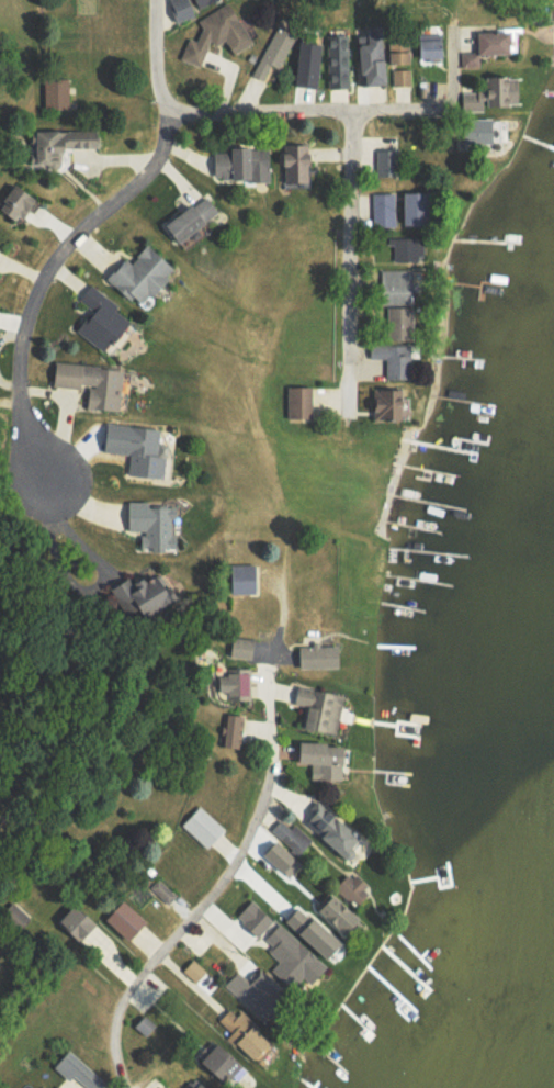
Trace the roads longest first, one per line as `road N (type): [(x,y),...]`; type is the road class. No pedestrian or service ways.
road 1 (residential): [(119,1087),(124,1008),(256,844),(273,782),(267,680)]
road 2 (residential): [(467,109),(191,119),(162,103)]
road 3 (residential): [(349,113),(350,417)]

